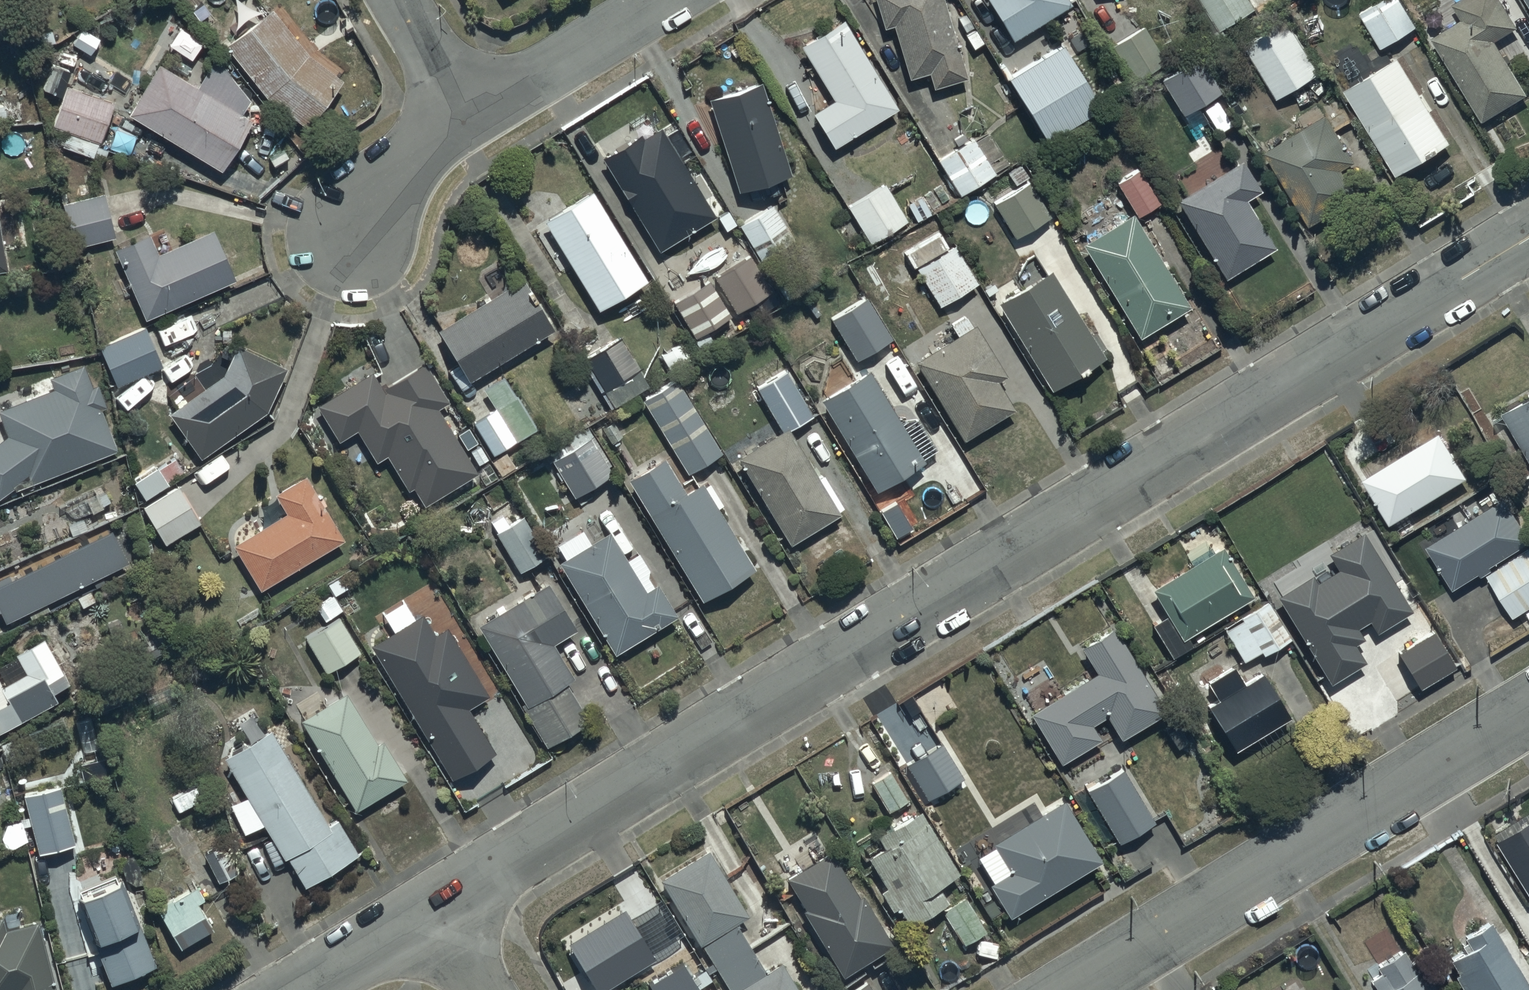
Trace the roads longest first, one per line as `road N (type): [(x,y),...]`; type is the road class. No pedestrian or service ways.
road 1 (residential): [(430,914),(1528,236)]
road 2 (residential): [(1080,989),(1528,717)]
road 3 (residential): [(647,0),(461,112)]
road 4 (residential): [(461,112),(354,229)]
road 5 (residential): [(306,989),(430,914)]
road 6 (residential): [(405,0),(461,112)]

